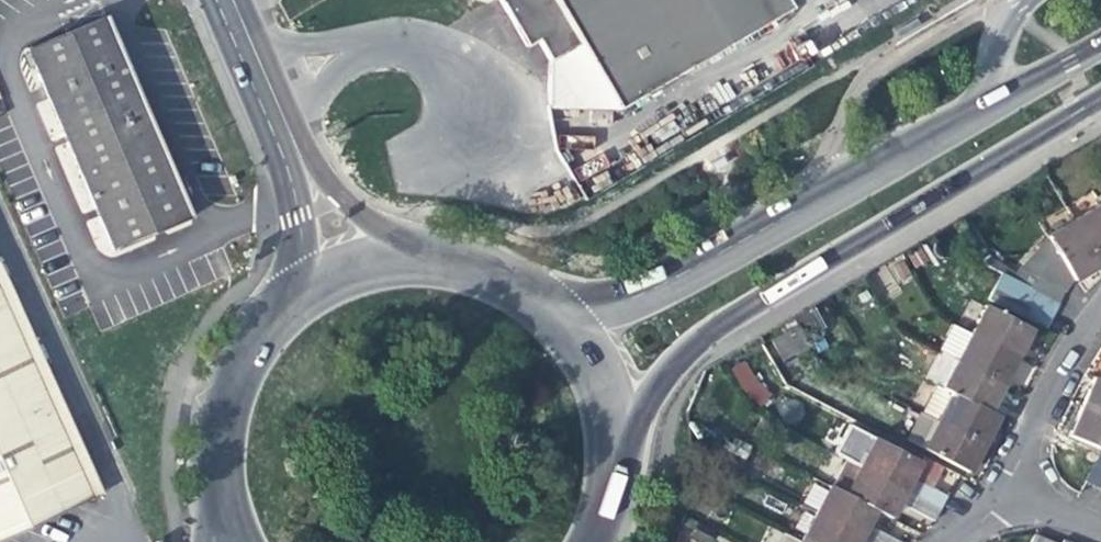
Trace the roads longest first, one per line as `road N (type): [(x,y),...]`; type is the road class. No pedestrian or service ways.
road 1 (primary): [(612,458),(652,388),(706,332),(1100,101)]
road 2 (primary): [(456,265),(365,218),(315,168),(244,0)]
road 3 (primary): [(210,0),(296,207),(299,241),(285,308)]
road 4 (primary): [(817,204),(632,297),(543,308)]
road 5 (residential): [(994,2),(863,74),(817,204)]
road 6 (residential): [(1100,304),(1016,448),(1016,504)]
road 7 (primary): [(285,308),(243,359),(223,406),(216,463),(223,508)]
road 8 (primary): [(456,265),(360,268),(285,308)]
road 9 (primary): [(975,117),(817,204)]
road 10 (primary): [(612,458),(597,381),(543,308)]
road 11 (primary): [(1100,44),(975,117)]

